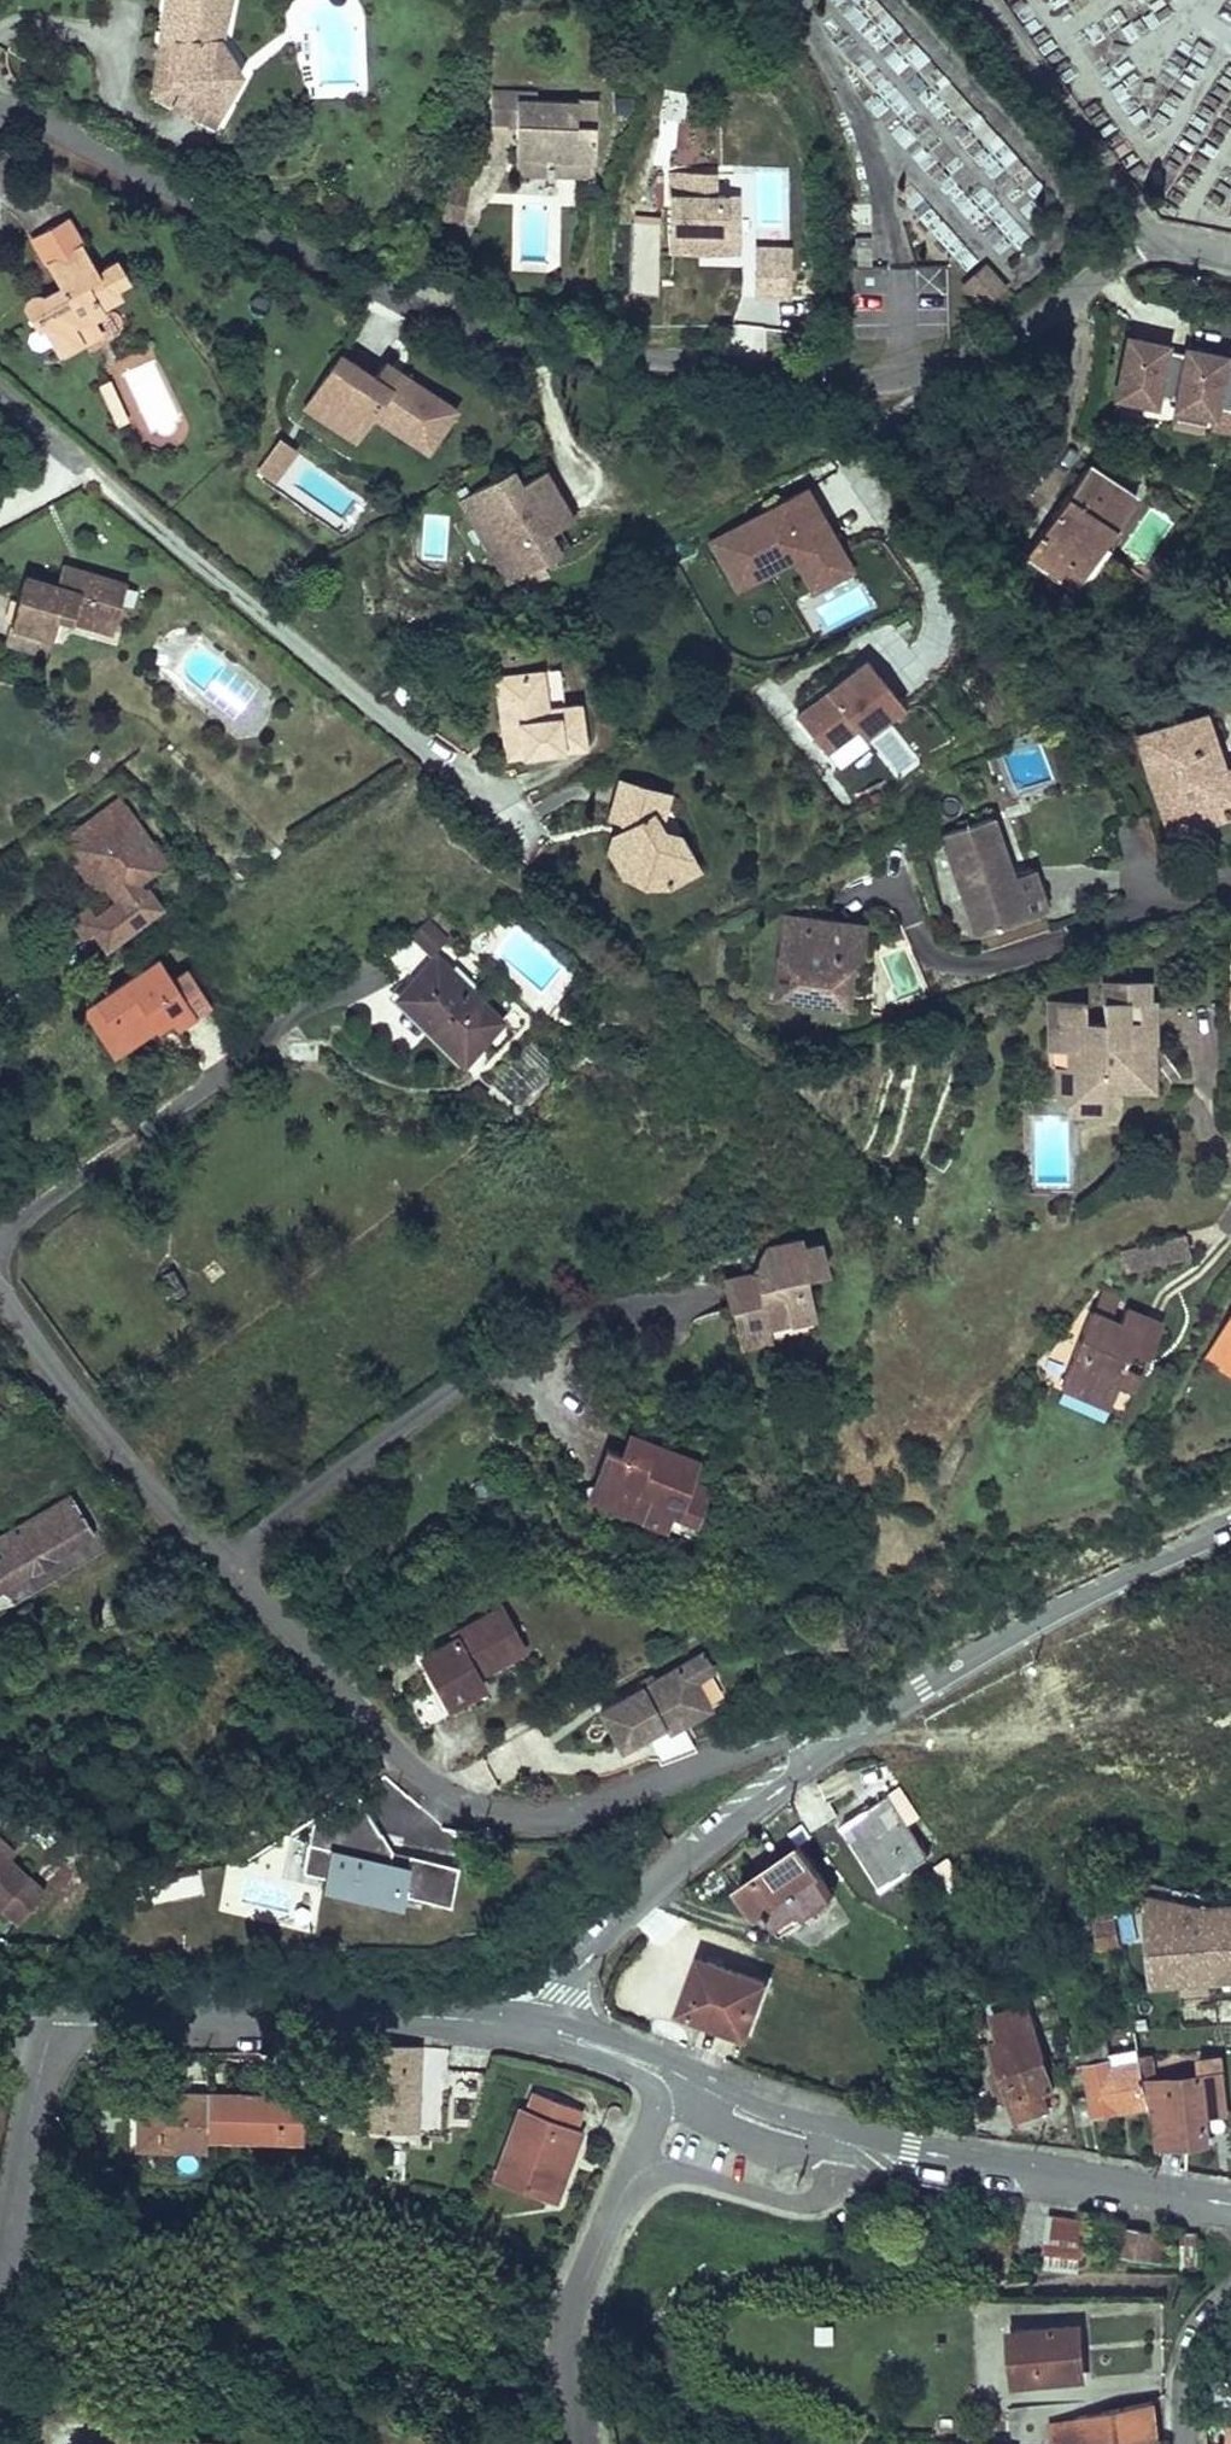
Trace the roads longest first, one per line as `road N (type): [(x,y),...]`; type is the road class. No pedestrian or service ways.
road 1 (residential): [(0,108),(397,301),(514,341),(585,355),(861,381),(948,375),(1063,304),(1147,233)]
road 2 (residential): [(826,1753),(811,1740),(787,1738),(559,1816),(467,1805),(401,1760),(220,1564)]
road 3 (residential): [(73,464),(535,841)]
road 4 (tertiary): [(1230,2208),(844,2140),(755,2115),(680,2079)]
road 5 (tertiary): [(547,2033),(474,2023),(49,2003)]
road 6 (residential): [(826,1753),(1120,1580),(1230,1531)]
road 7 (residential): [(547,2033),(576,1966),(666,1880),(826,1753)]
road 8 (residential): [(579,2443),(563,2374),(569,2317),(680,2079)]
road 9 (residential): [(220,1564),(119,1459),(0,1301)]
road 10 (residential): [(0,1239),(274,1037)]
road 11 (tertiary): [(49,2003),(0,2296)]
road 12 (residential): [(220,1564),(455,1384)]
road 13 (residential): [(976,0),(1147,233)]
road 14 (residential): [(1186,2443),(1195,2347),(1230,2301)]
road 15 (residential): [(1230,880),(1084,928)]
road 16 (tertiary): [(680,2079),(547,2033)]

